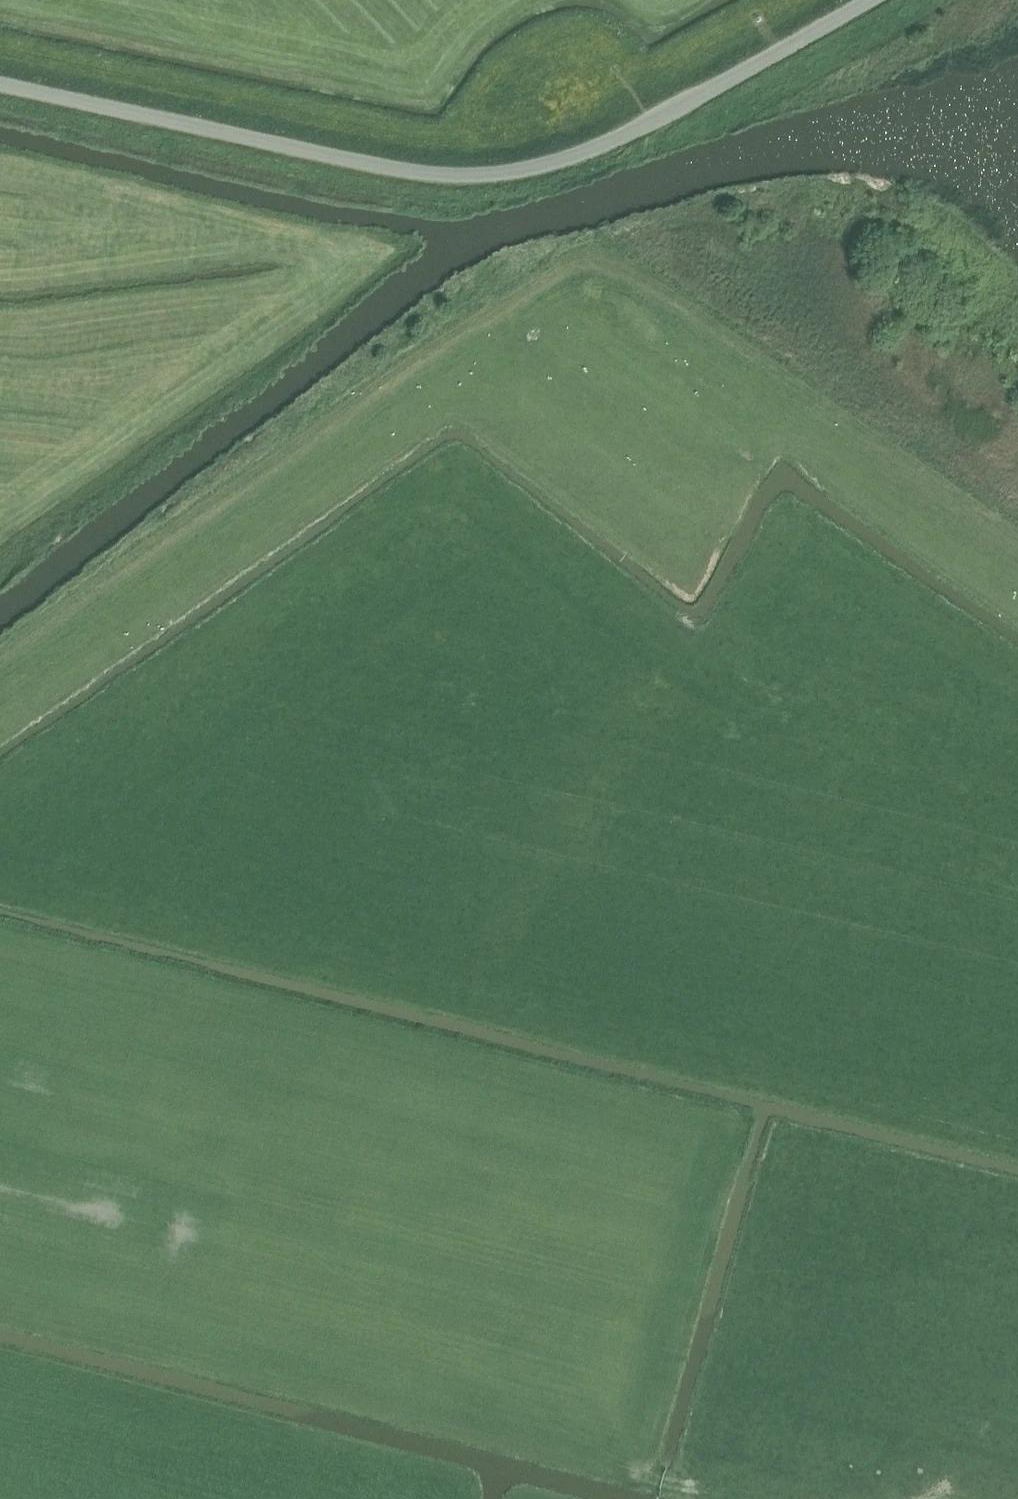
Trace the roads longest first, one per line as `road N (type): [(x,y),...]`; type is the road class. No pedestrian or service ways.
road 1 (unclassified): [(0,86),(432,173),(480,176),(572,158),(636,131),(875,0)]

